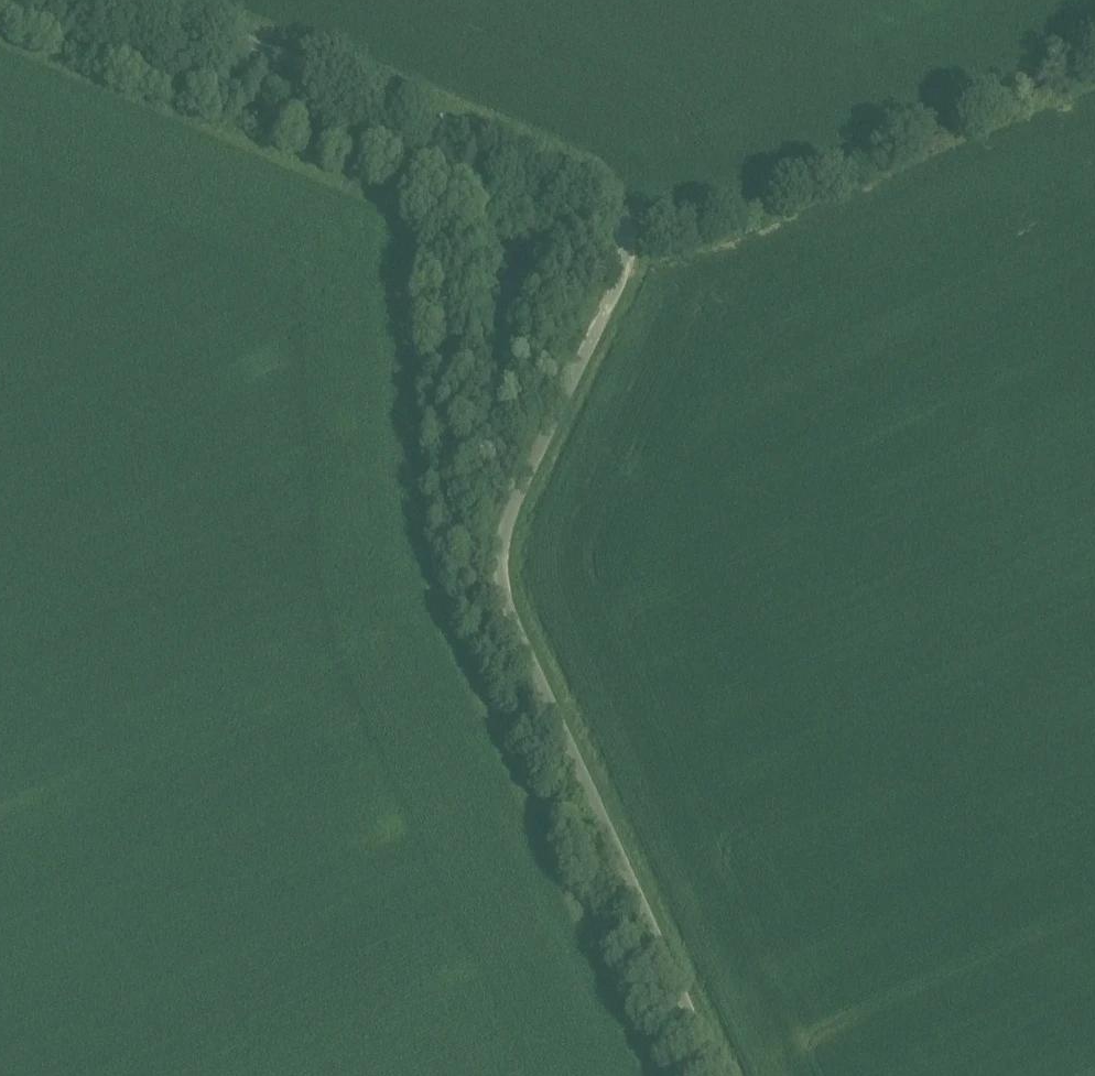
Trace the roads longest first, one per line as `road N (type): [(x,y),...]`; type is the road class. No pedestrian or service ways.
road 1 (residential): [(708,1075),(519,675),(514,467),(586,306),(600,197),(124,0)]

